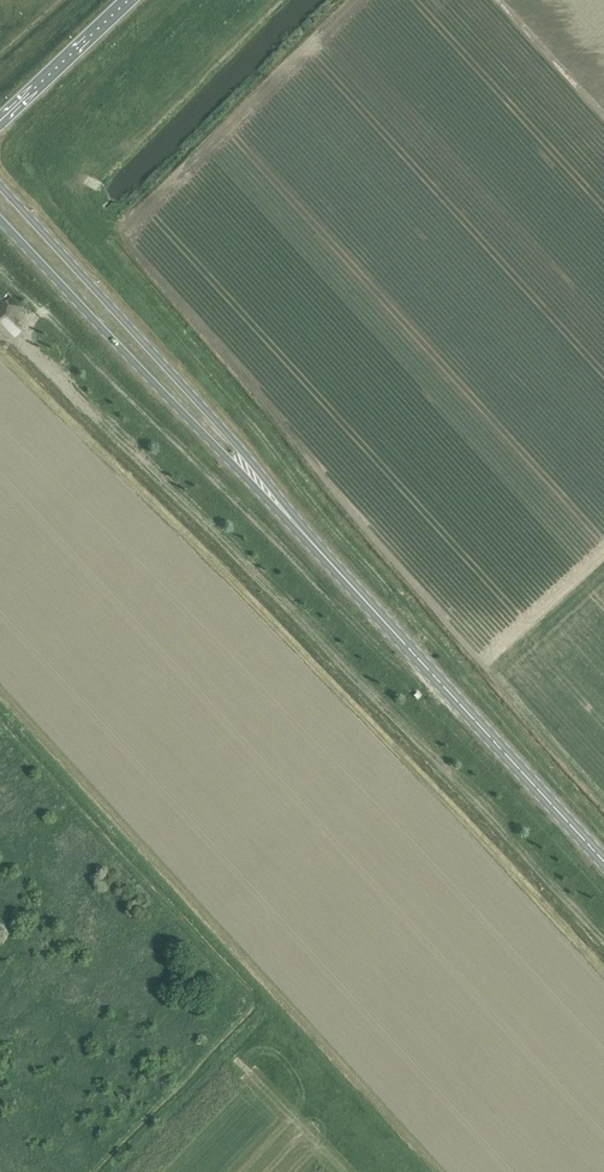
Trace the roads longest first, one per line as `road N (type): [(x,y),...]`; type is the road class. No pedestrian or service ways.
road 1 (track): [(99,1171),(258,1005),(0,719)]
road 2 (secondary): [(261,487),(603,861)]
road 3 (secondary): [(261,487),(240,449),(0,185)]
road 4 (secondary): [(0,221),(155,390),(261,487)]
road 5 (motorway): [(133,0),(0,126)]

